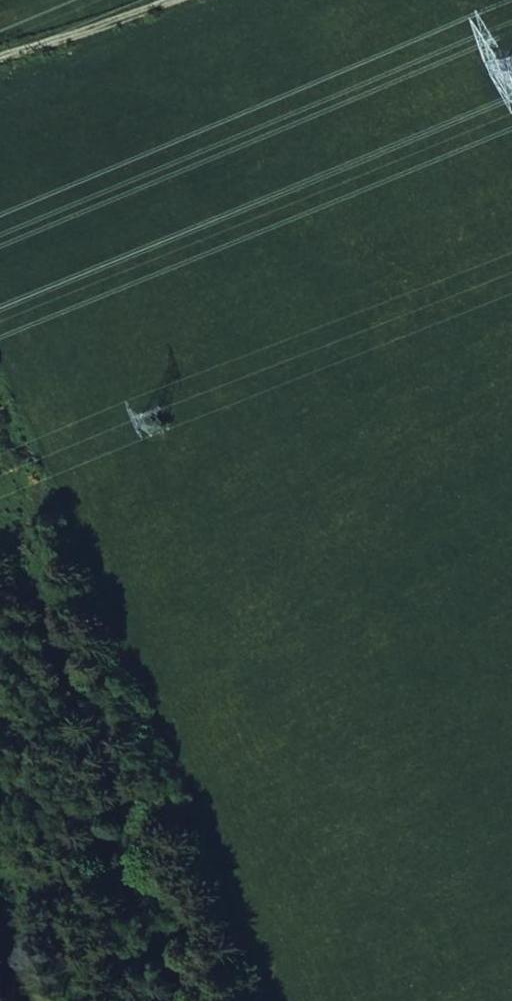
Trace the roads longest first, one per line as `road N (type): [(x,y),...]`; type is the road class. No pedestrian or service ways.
road 1 (track): [(0,57),(176,0)]

